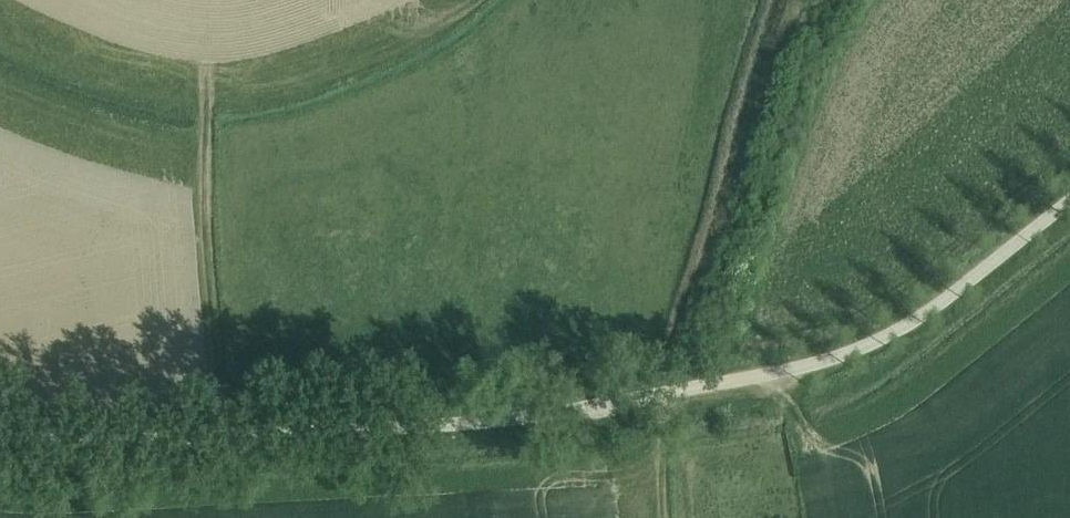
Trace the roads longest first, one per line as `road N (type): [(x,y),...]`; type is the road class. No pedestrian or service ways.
road 1 (unclassified): [(1069,202),(911,324),(786,371),(469,424),(118,442),(0,434)]
road 2 (track): [(225,414),(207,236),(207,107),(359,72),(482,0)]
road 3 (track): [(679,391),(665,454),(664,517)]

